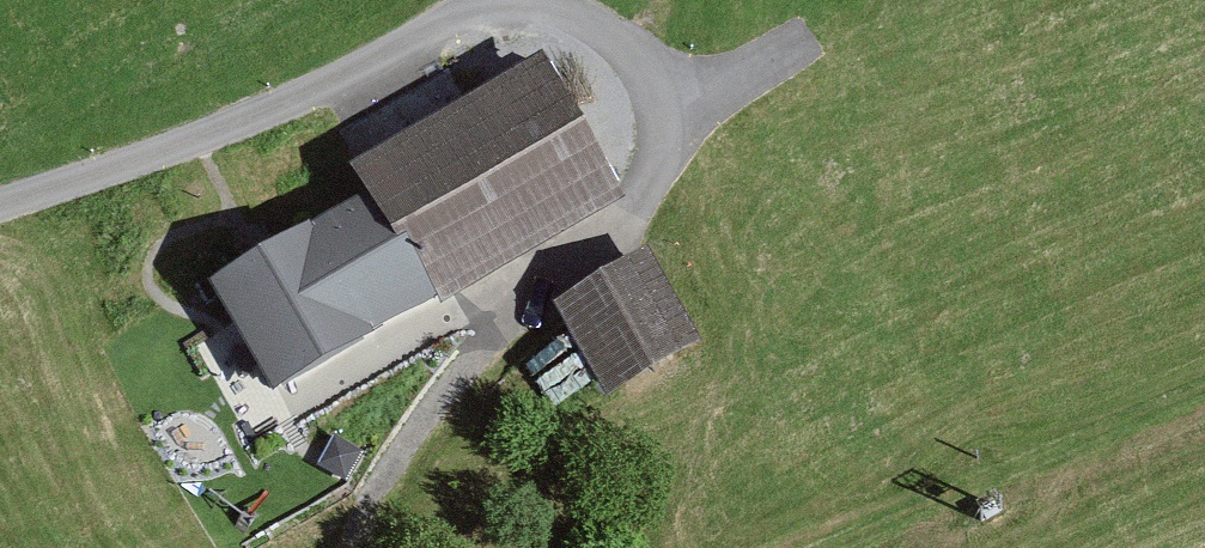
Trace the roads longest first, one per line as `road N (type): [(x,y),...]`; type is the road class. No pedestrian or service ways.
road 1 (unclassified): [(508,0),(229,128),(0,204)]
road 2 (track): [(647,183),(421,420),(357,547)]
road 3 (track): [(847,547),(1204,399)]
road 4 (unclassified): [(647,183),(667,110),(659,81),(583,9),(561,0)]

